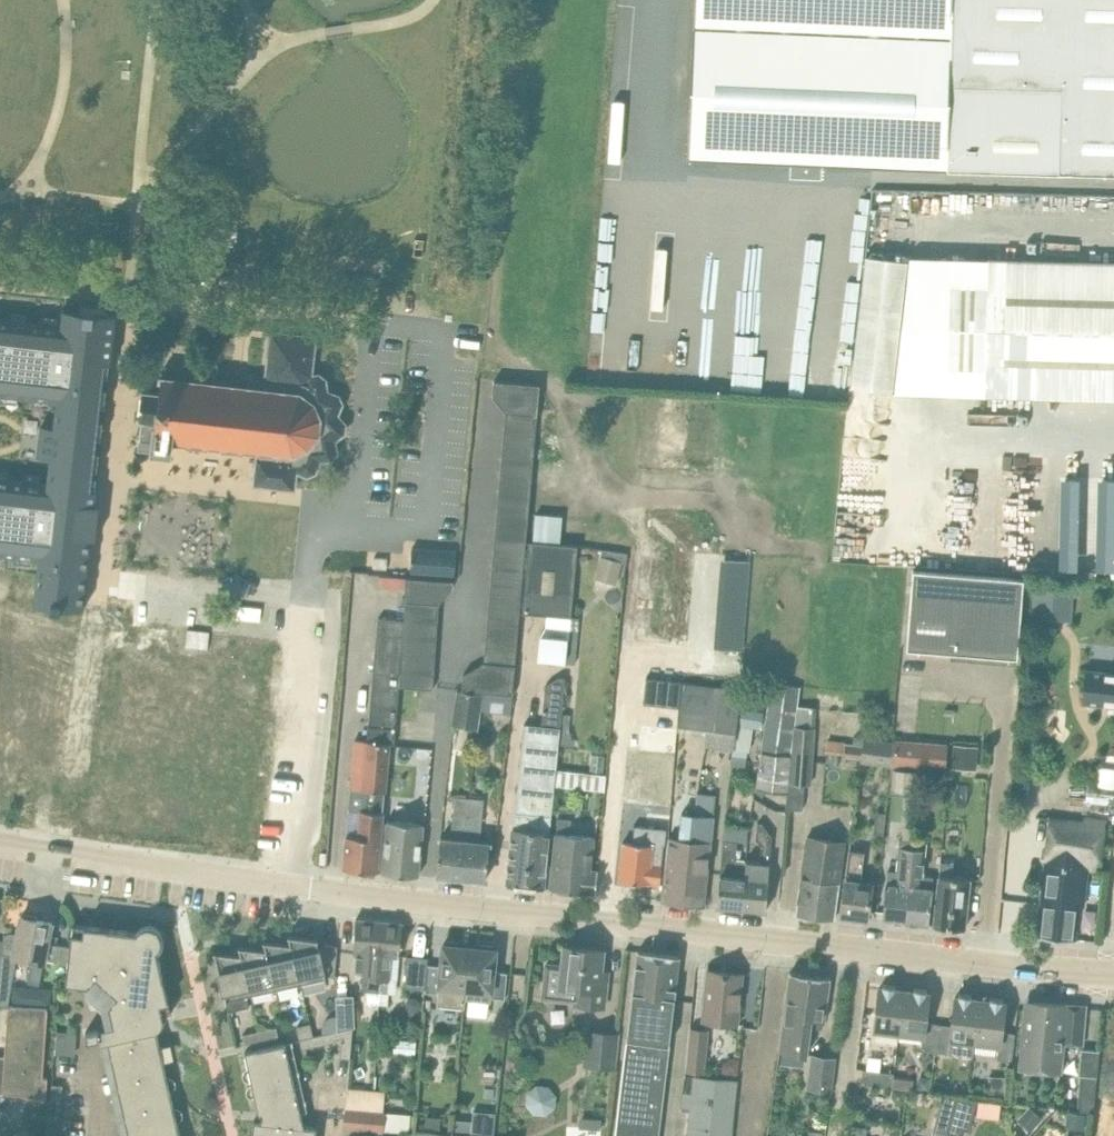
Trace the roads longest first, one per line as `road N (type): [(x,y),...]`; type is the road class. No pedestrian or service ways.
road 1 (residential): [(1113,975),(433,902),(0,842)]

